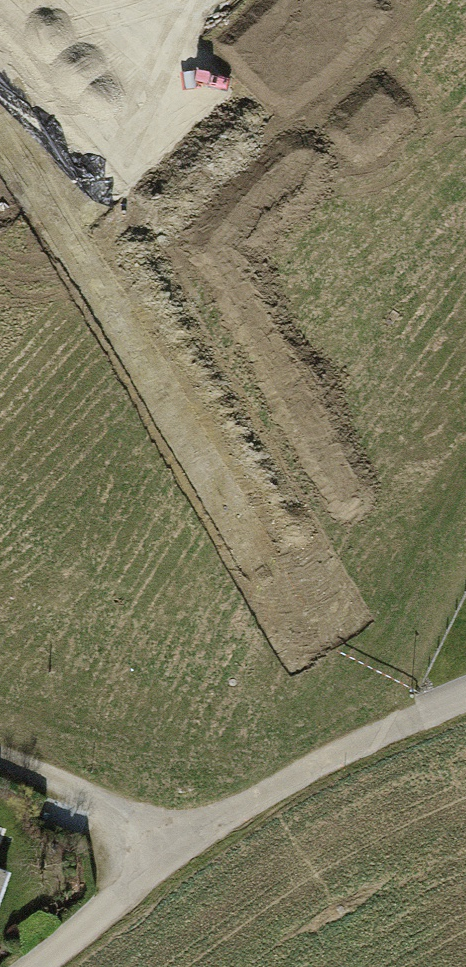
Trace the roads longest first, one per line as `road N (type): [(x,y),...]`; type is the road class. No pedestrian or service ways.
road 1 (unknown): [(0,187),(135,422),(180,399),(376,735)]
road 2 (residential): [(29,966),(165,859),(294,779),(465,694)]
road 3 (track): [(0,762),(60,784),(165,859)]
road 4 (unknown): [(134,0),(0,77)]

